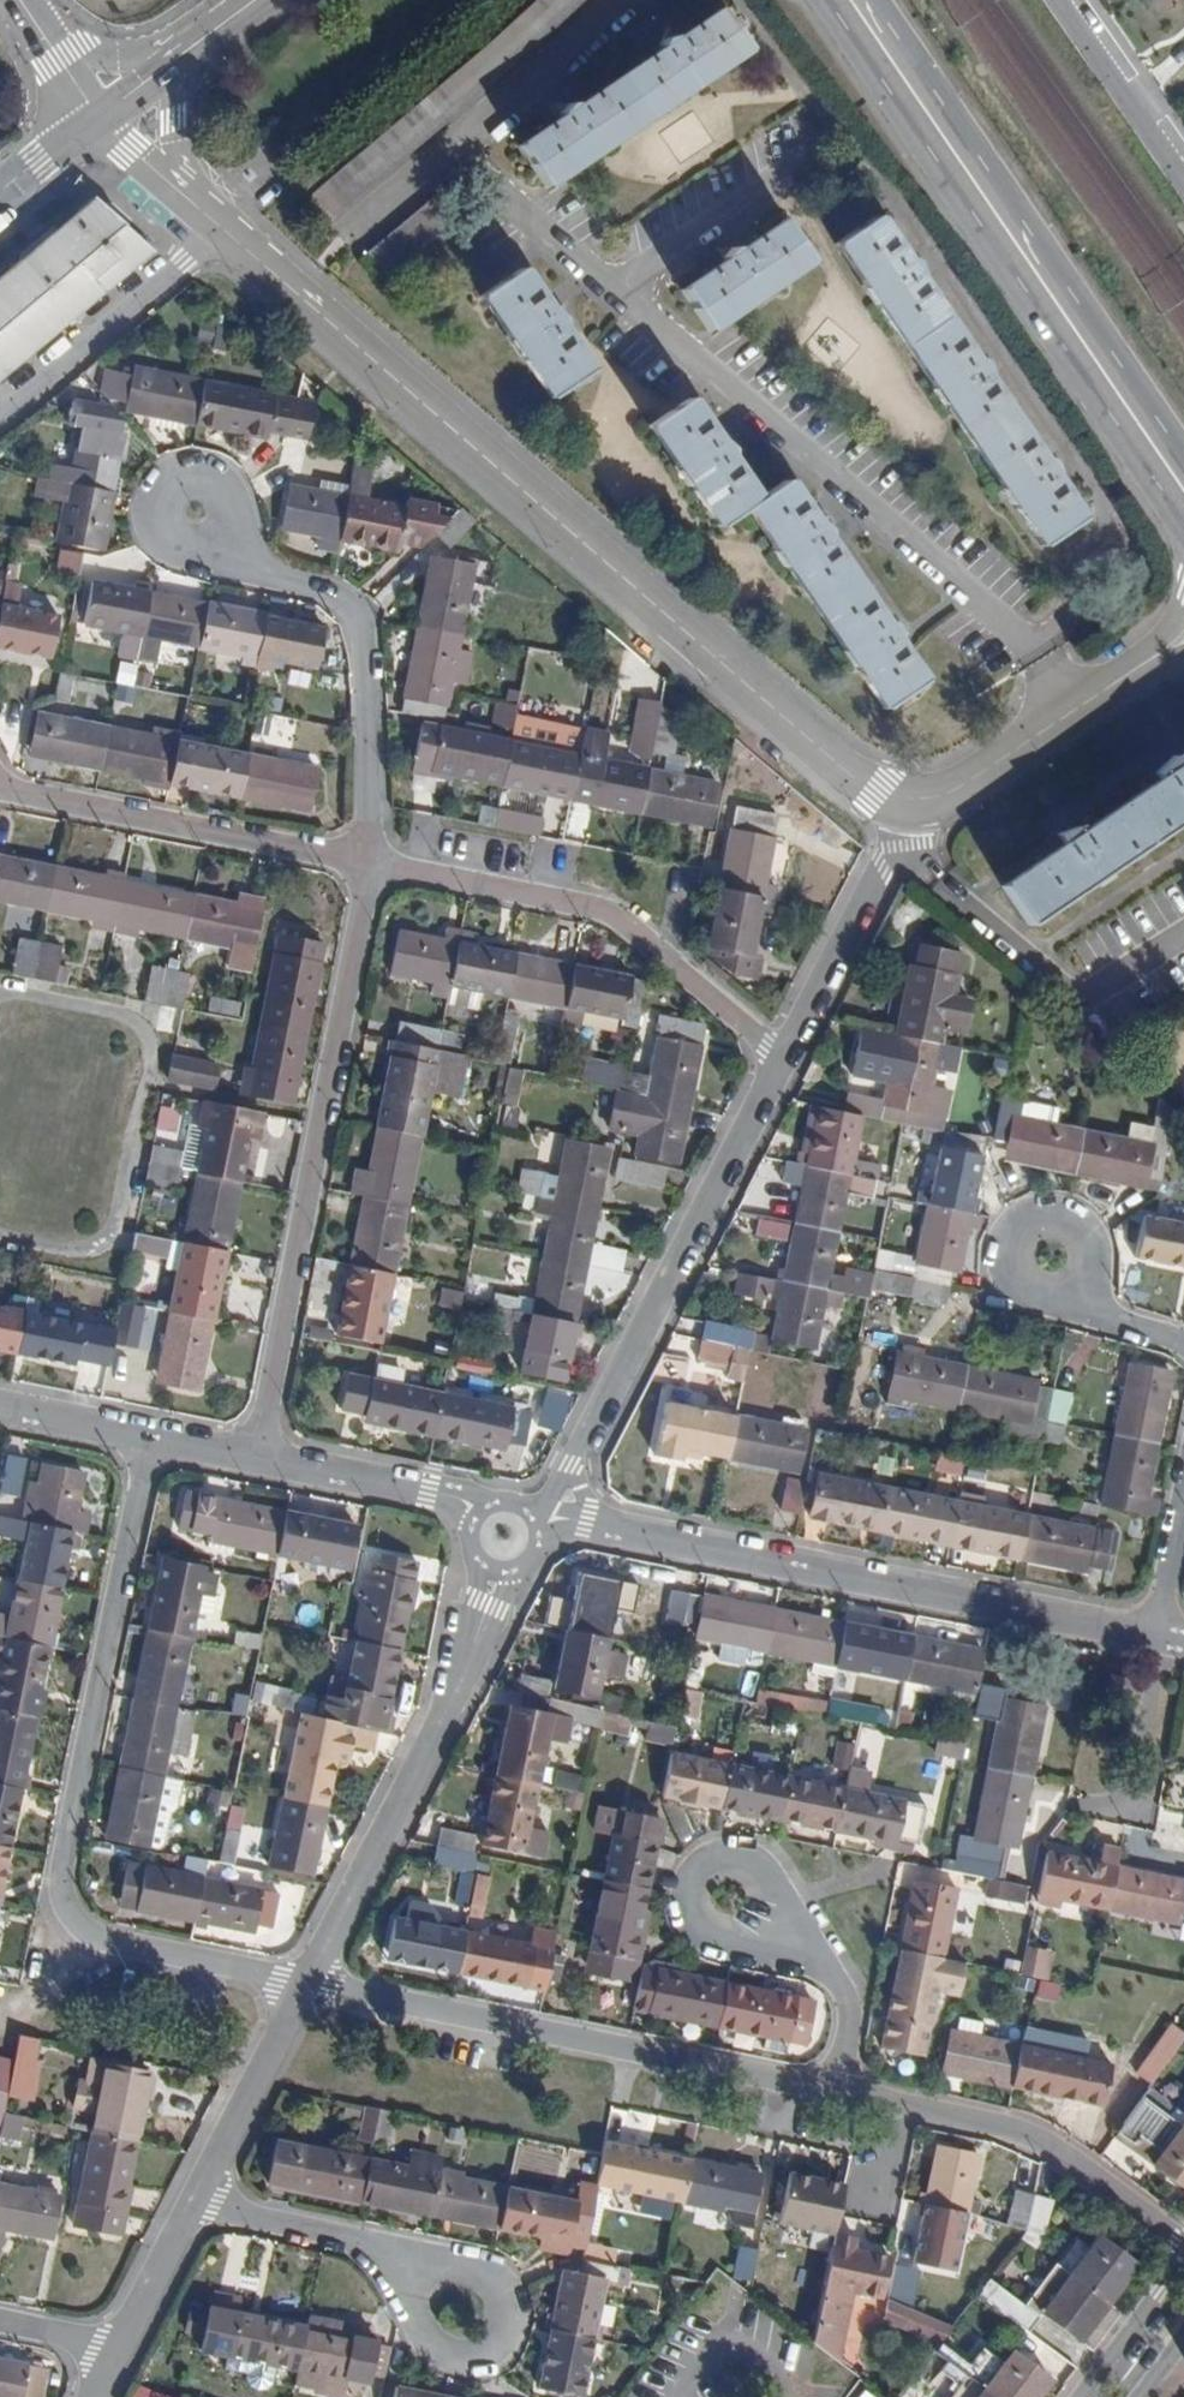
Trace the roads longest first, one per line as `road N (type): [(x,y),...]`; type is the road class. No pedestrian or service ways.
road 1 (secondary): [(917,802),(856,781),(180,197)]
road 2 (residential): [(1092,697),(452,152)]
road 3 (residential): [(302,1981),(80,1931),(60,1883),(148,1438)]
road 4 (residential): [(262,1460),(366,861)]
road 5 (residential): [(606,1525),(1157,1637)]
road 6 (residential): [(302,1981),(834,2091)]
road 7 (primary): [(916,97),(1183,493)]
road 8 (residential): [(781,1060),(615,914),(366,861)]
road 9 (residential): [(572,1465),(781,1060)]
road 10 (residential): [(302,1981),(481,1626)]
road 11 (residential): [(366,861),(345,609),(221,546)]
road 12 (residential): [(834,2091),(1030,2138),(1183,2251)]
road 13 (residential): [(366,861),(0,777)]
road 14 (residential): [(801,1897),(785,1864),(752,1847),(716,1854),(691,1882),(689,1919),(709,1950),(726,1958),(763,1958),(792,1936)]
road 15 (residential): [(781,1060),(917,802)]
road 16 (residential): [(193,2199),(416,2261),(430,2284)]
road 17 (residential): [(1079,1298),(1095,1274),(1093,1245),(1058,1219),(1029,1225),(1011,1247),(1016,1287),(1038,1304),(1066,1305)]
road 18 (residential): [(221,546),(233,508),(220,484),(195,472),(168,477),(146,514),(155,542),(180,558),(209,555)]
road 19 (residential): [(193,2199),(302,1981)]
road 20 (residential): [(1057,0),(1183,182)]
road 21 (secondary): [(1092,697),(952,794),(917,802)]
road 22 (residential): [(448,1497),(262,1460)]
road 23 (residential): [(1183,2251),(1070,2396)]
road 24 (residential): [(834,2091),(855,1999),(792,1936)]
road 25 (residential): [(430,2284),(420,2330),(439,2356),(486,2360),(513,2324)]
road 26 (residential): [(111,2345),(193,2199)]
road 27 (residential): [(802,2396),(788,2365),(749,2346),(710,2366),(687,2396)]
road 28 (secondary): [(180,197),(173,121),(191,47)]
road 29 (residential): [(148,1438),(0,1409)]
road 30 (residential): [(1157,1637),(1183,1498)]
road 31 (secondary): [(191,47),(60,56)]
road 32 (tertiary): [(98,117),(0,191)]
road 33 (primary): [(841,0),(916,97)]
road 34 (residential): [(513,2324),(508,2294),(487,2273),(457,2270),(430,2284)]

